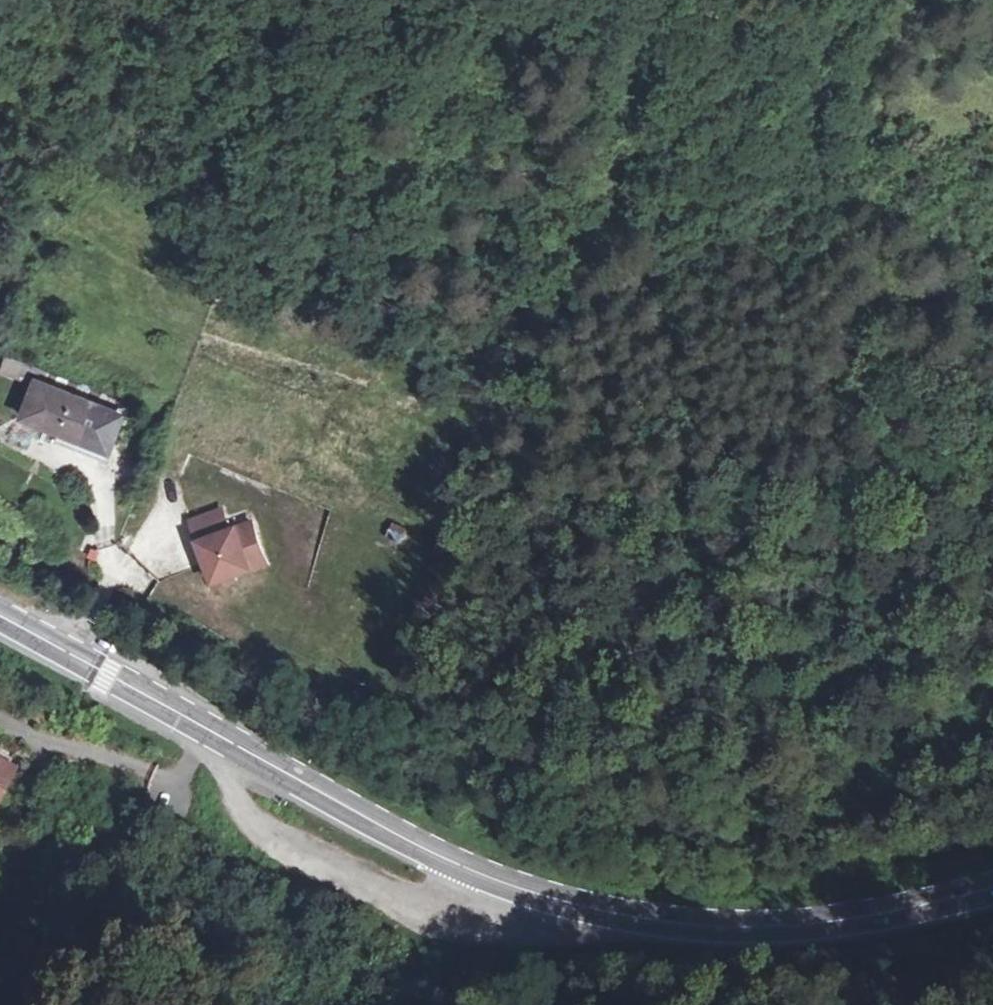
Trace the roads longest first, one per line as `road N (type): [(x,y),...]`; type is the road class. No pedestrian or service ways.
road 1 (secondary): [(0,619),(469,872),(580,908),(677,923),(803,926),(893,917),(992,888)]

